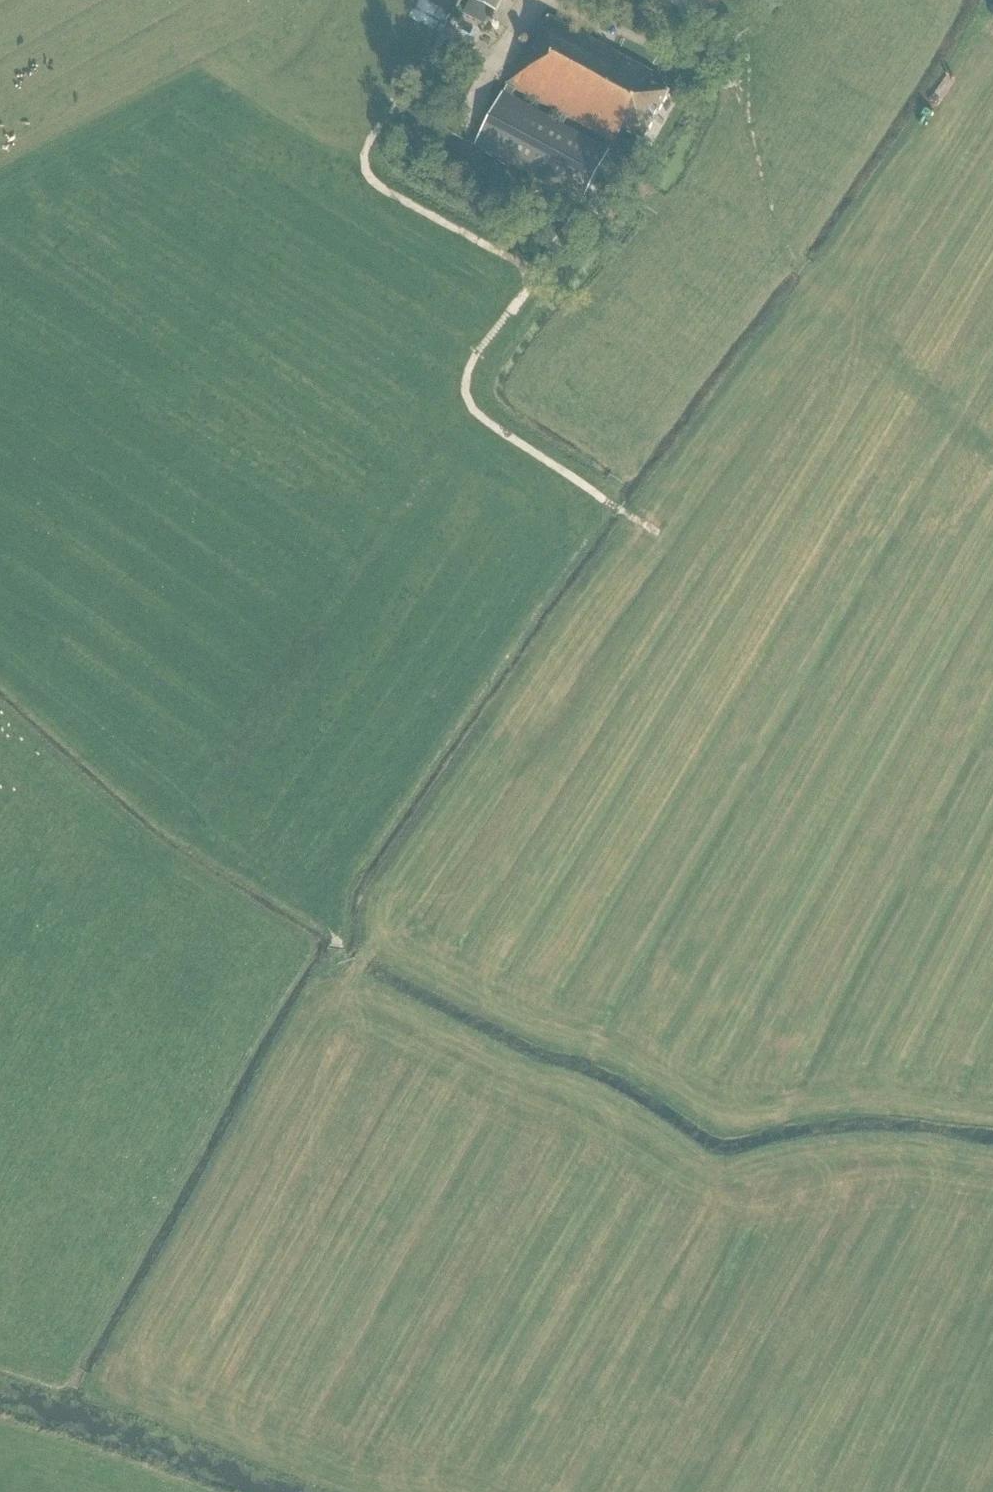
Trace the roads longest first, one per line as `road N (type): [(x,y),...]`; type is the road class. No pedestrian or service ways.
road 1 (track): [(658,533),(484,420),(465,391),(473,360),(599,194)]
road 2 (track): [(538,275),(388,192),(368,172),(369,140),(449,24)]

